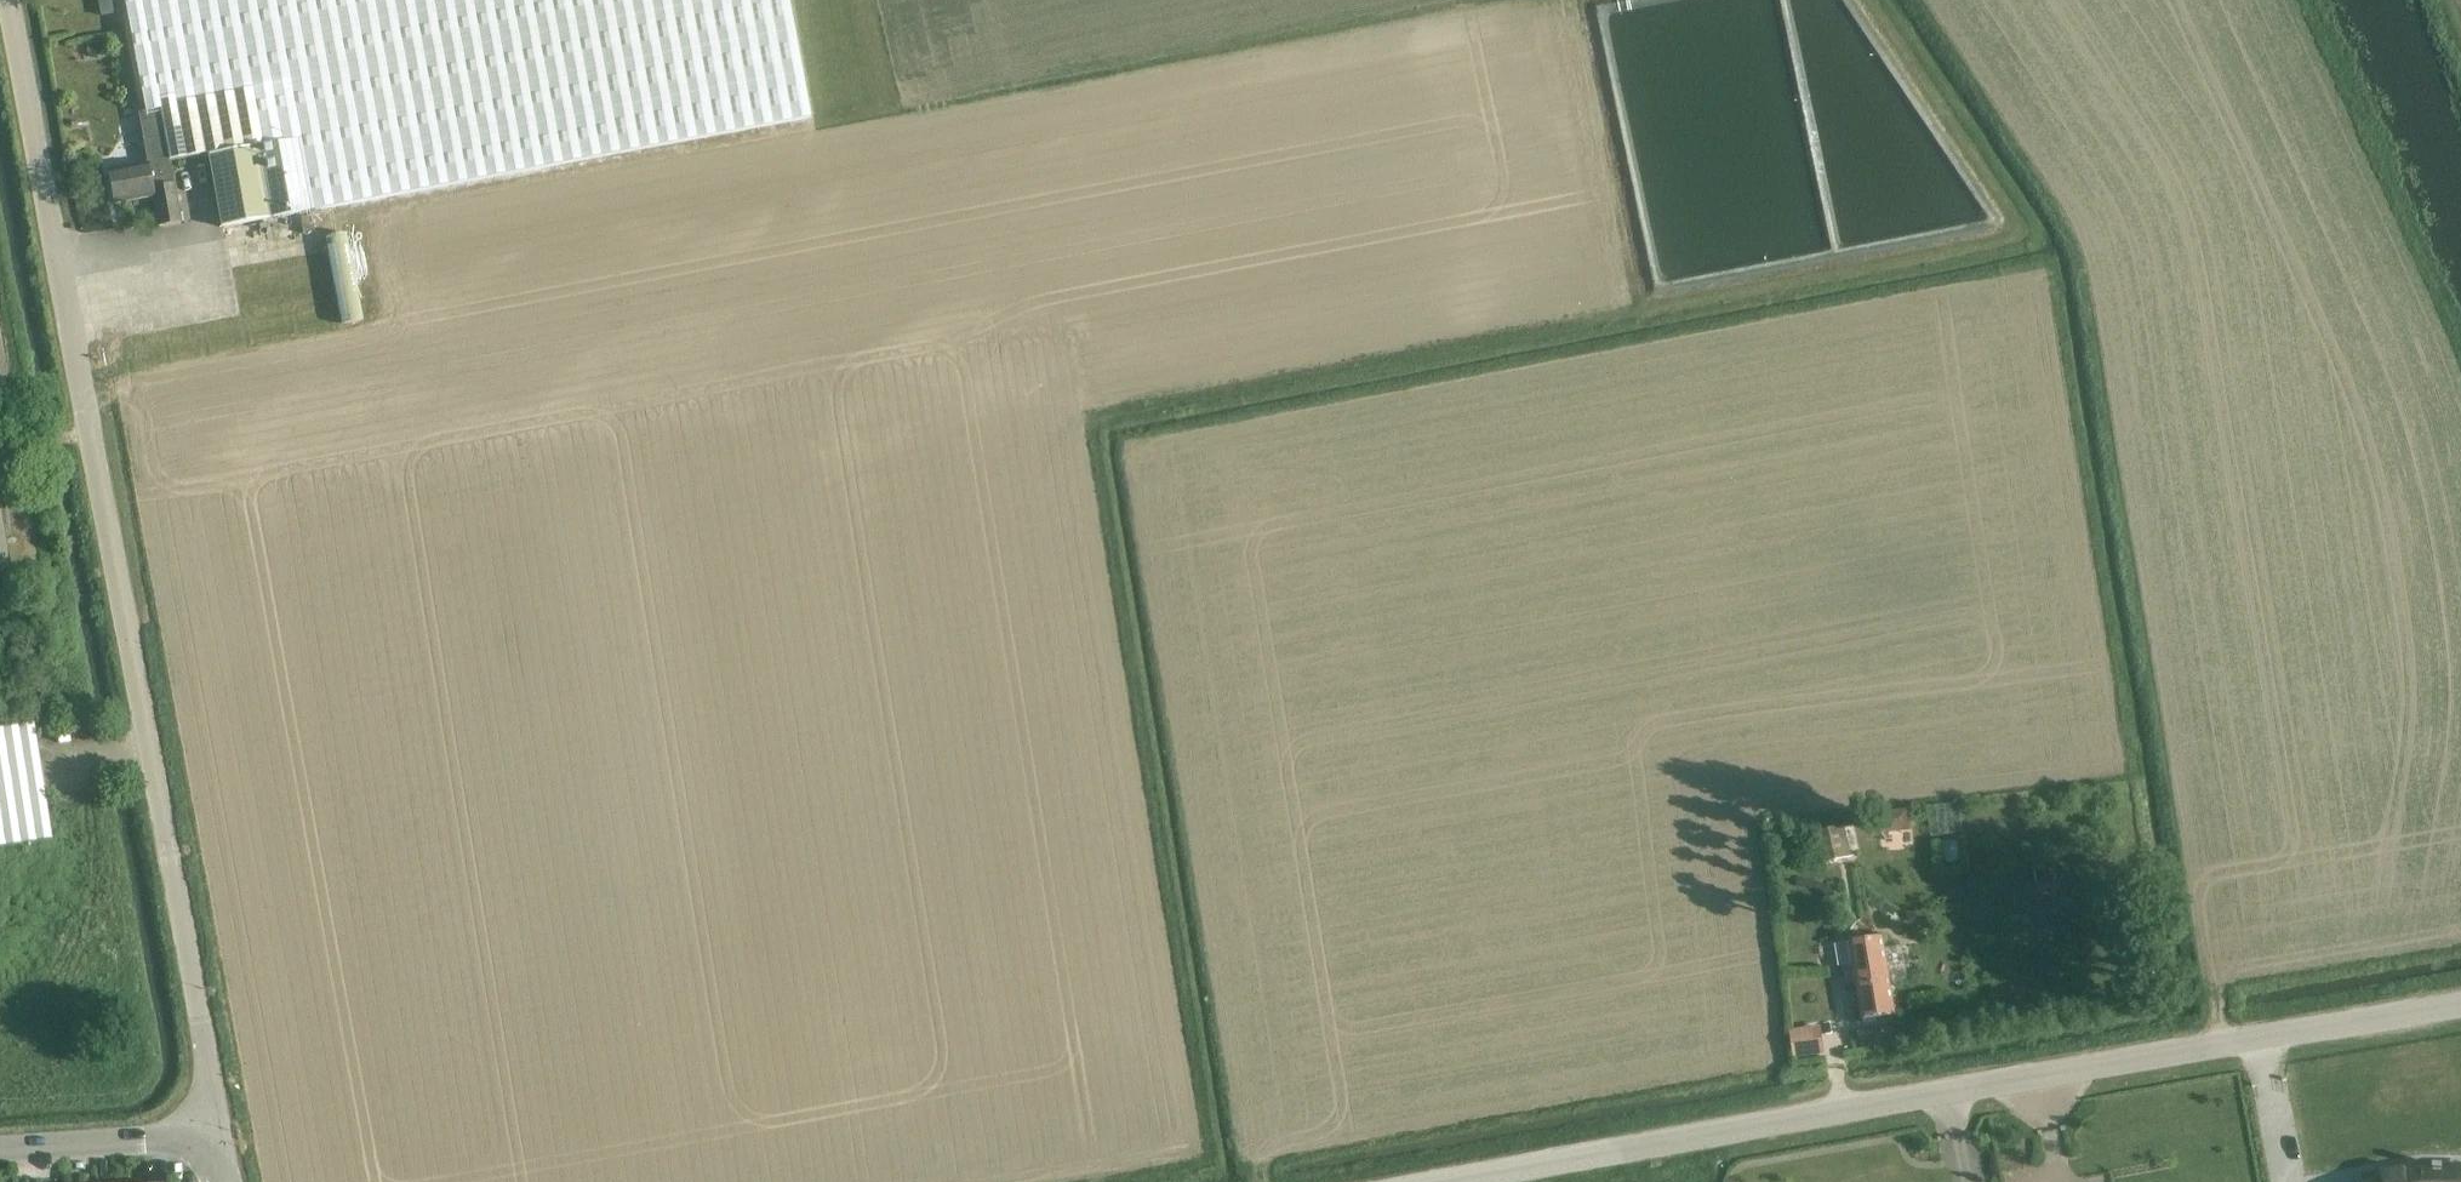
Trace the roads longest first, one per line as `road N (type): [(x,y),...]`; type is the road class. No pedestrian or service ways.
road 1 (unclassified): [(208,1154),(209,1071),(7,0)]
road 2 (unclassified): [(1453,1181),(2460,1004)]
road 3 (unclassified): [(0,1151),(163,1142),(208,1154)]

